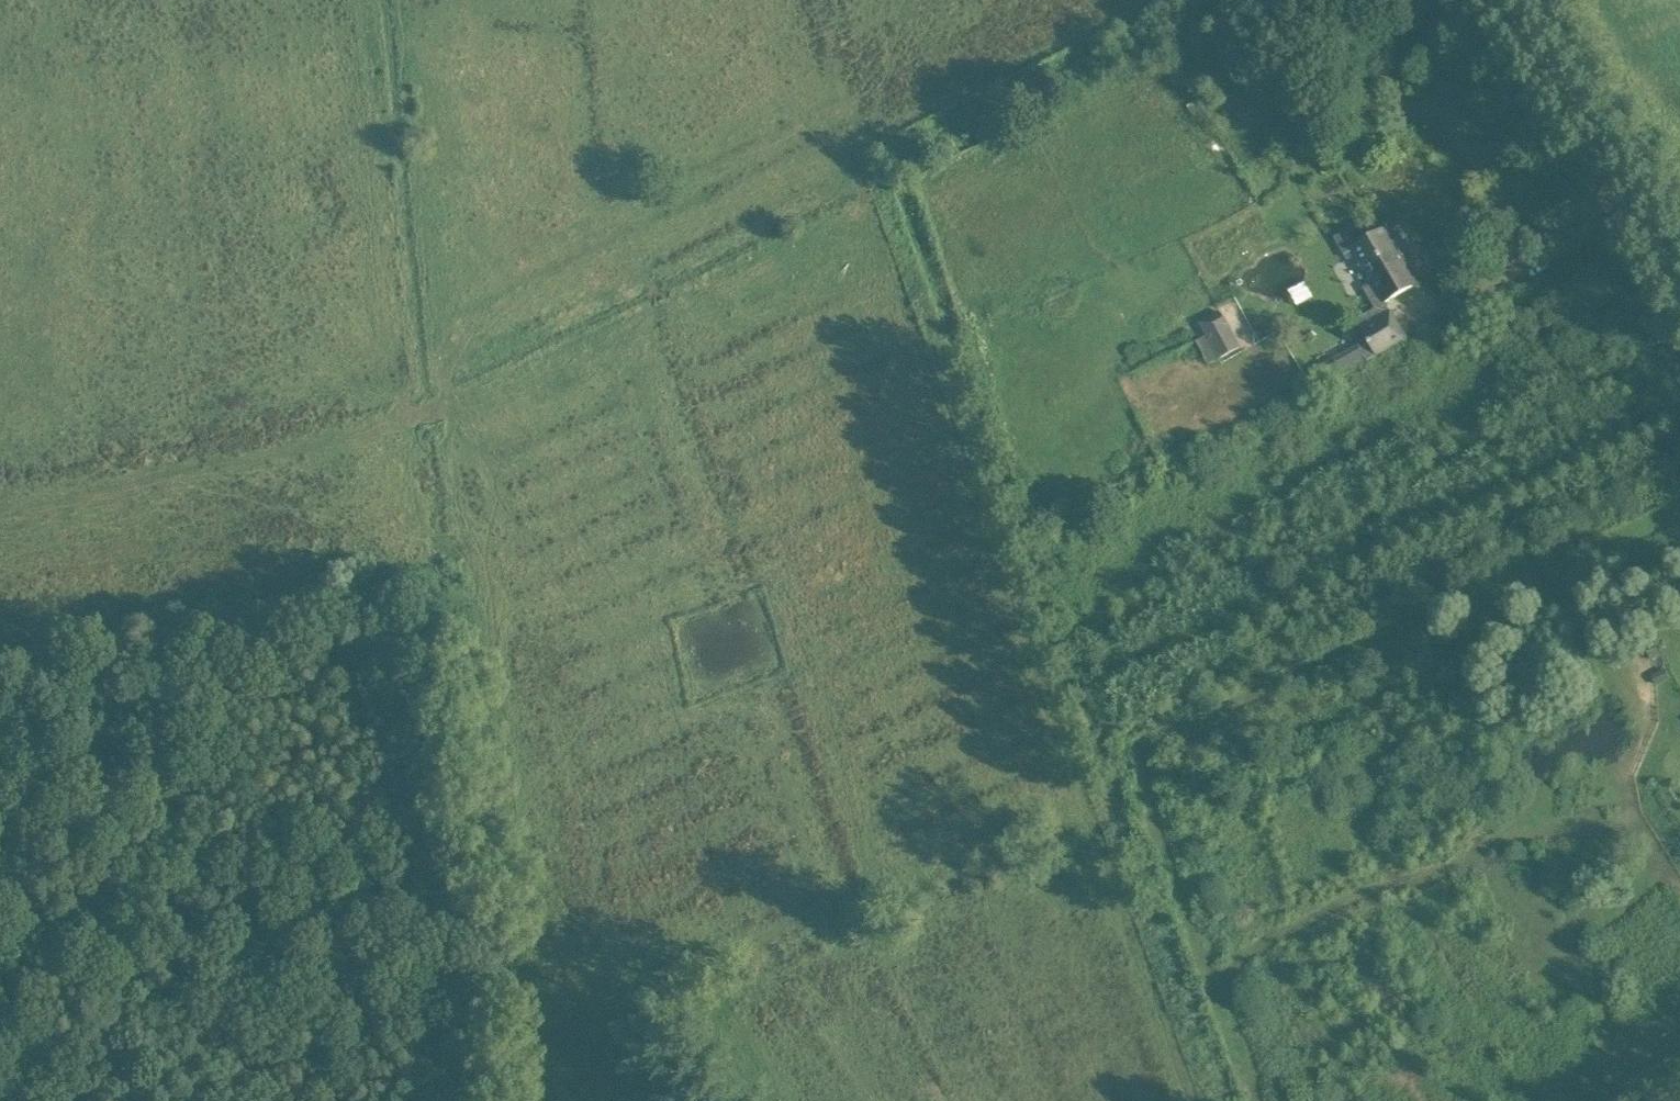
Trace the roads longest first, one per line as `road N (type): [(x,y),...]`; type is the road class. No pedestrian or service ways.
road 1 (unclassified): [(1679,301),(1506,0)]

